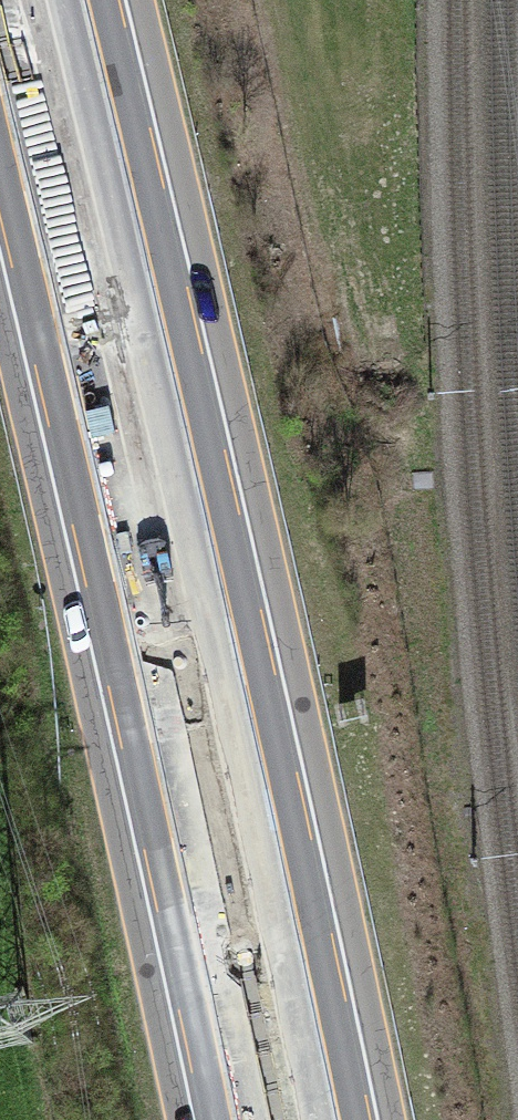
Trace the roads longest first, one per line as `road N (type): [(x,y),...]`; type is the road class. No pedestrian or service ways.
road 1 (motorway): [(337,1119),(239,654),(85,0)]
road 2 (motorway): [(0,85),(232,1119)]
road 3 (track): [(278,0),(363,413)]

